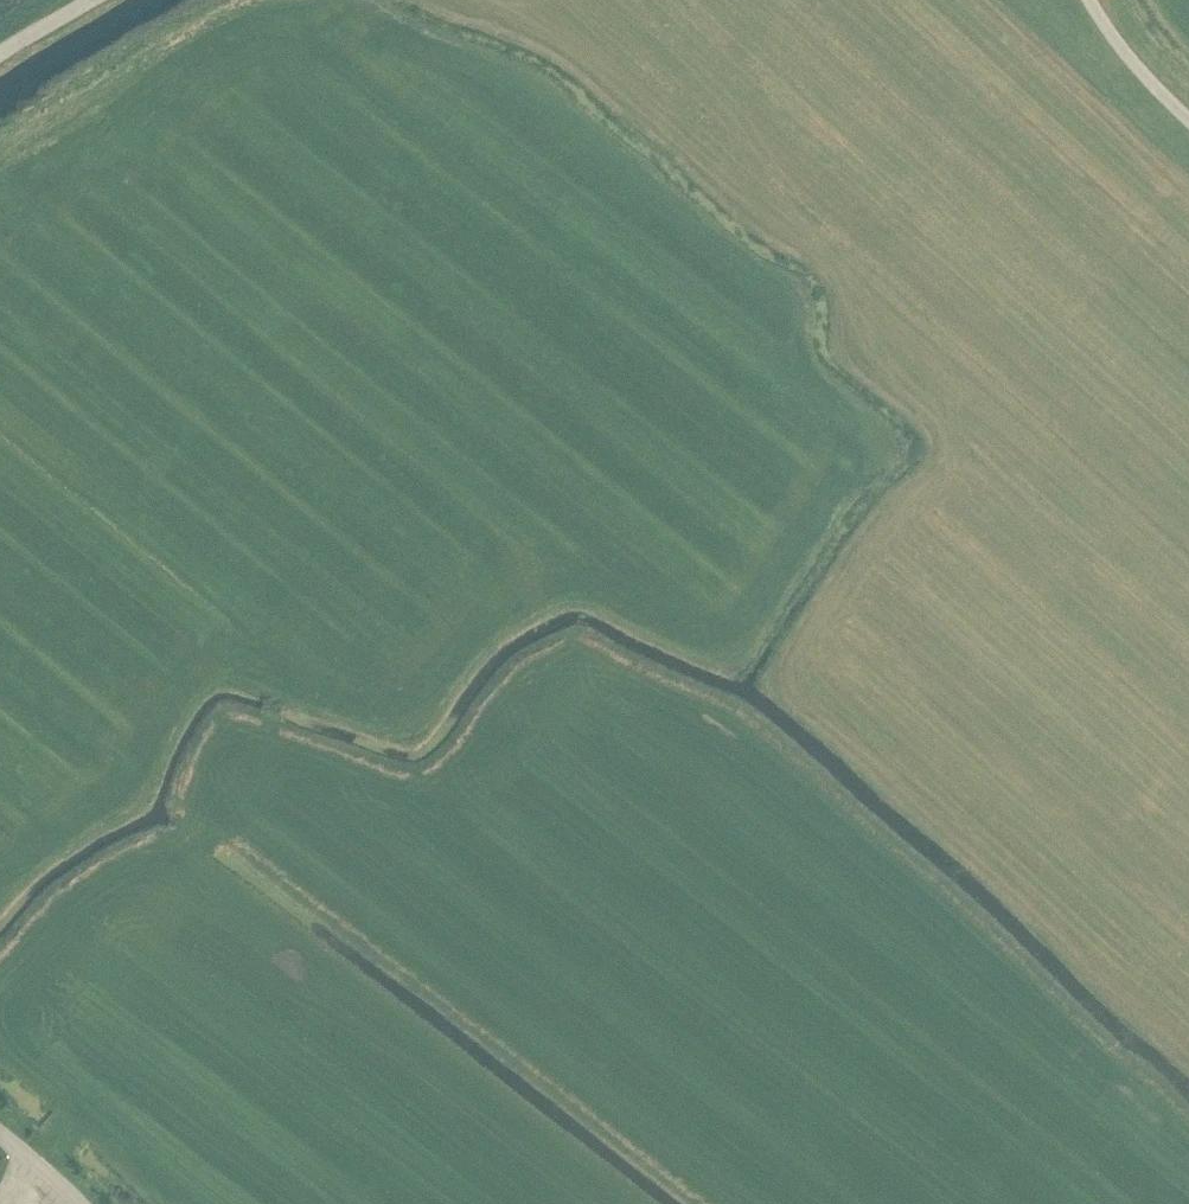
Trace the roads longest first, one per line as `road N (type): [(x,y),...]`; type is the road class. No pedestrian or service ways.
road 1 (track): [(1092,0),(1188,116)]

